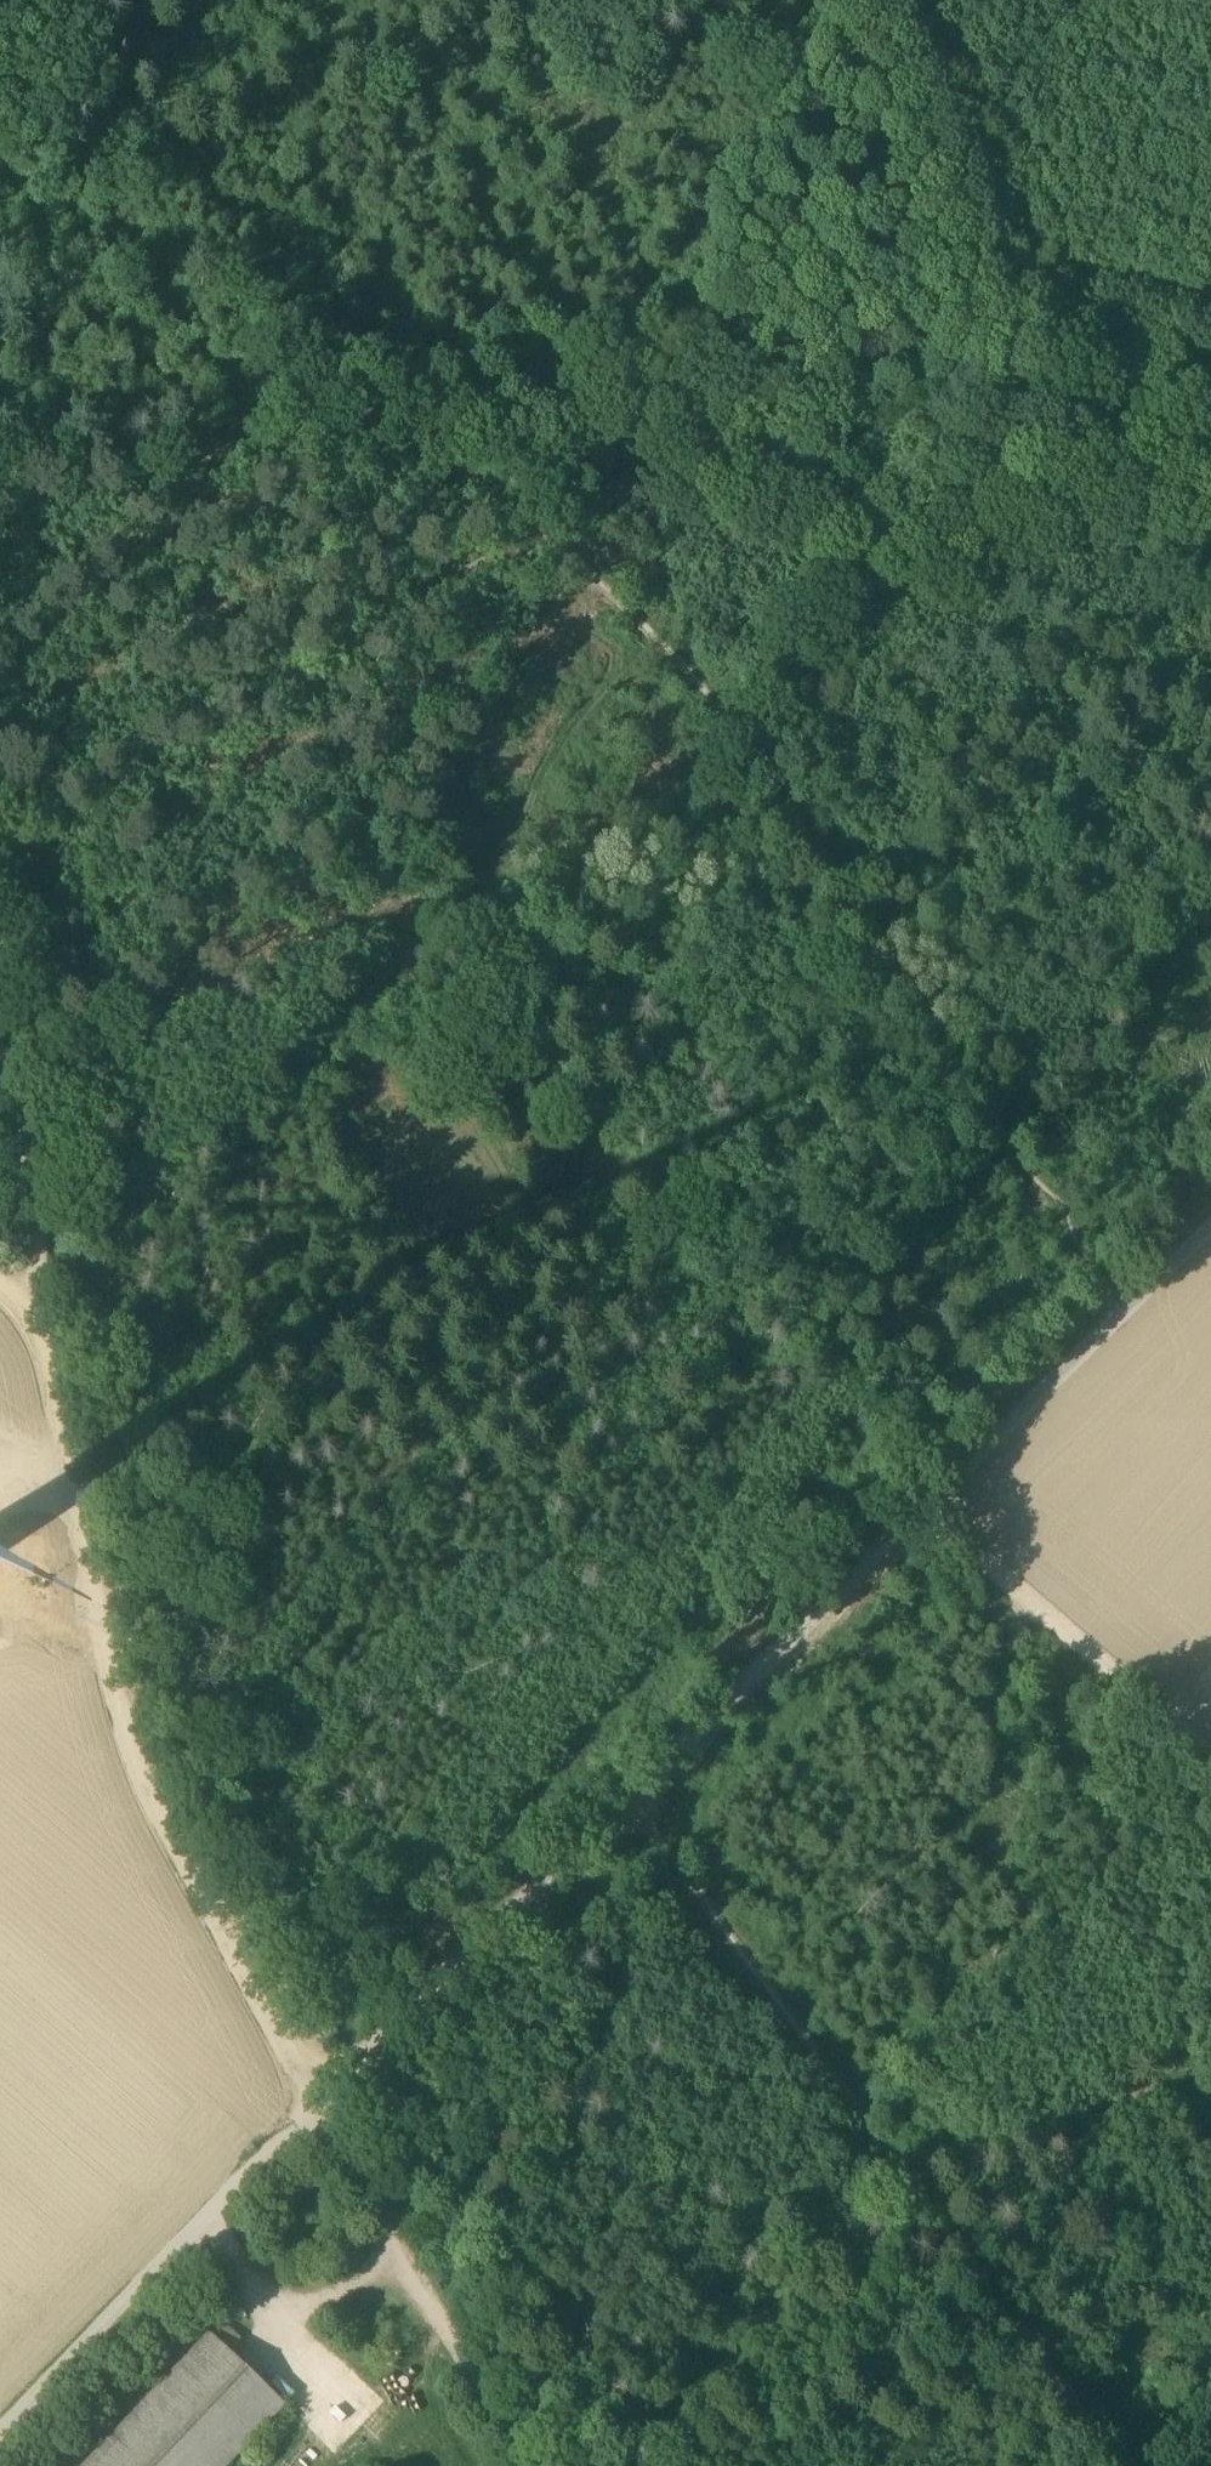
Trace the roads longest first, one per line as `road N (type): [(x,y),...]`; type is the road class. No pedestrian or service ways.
road 1 (track): [(1124,1312),(687,669),(573,550),(398,466),(0,464)]
road 2 (track): [(310,2102),(1124,1312)]
road 3 (track): [(47,1306),(135,1757),(310,2102)]
road 4 (track): [(631,1793),(1130,2465)]
road 5 (track): [(0,2425),(310,2102)]
road 6 (track): [(310,2102),(348,2146),(524,2465)]
road 7 (track): [(1210,1751),(925,1510)]
road 8 (track): [(0,1064),(47,1306)]
road 9 (track): [(0,56),(130,0)]
road 10 (track): [(1124,1312),(1210,1227)]

